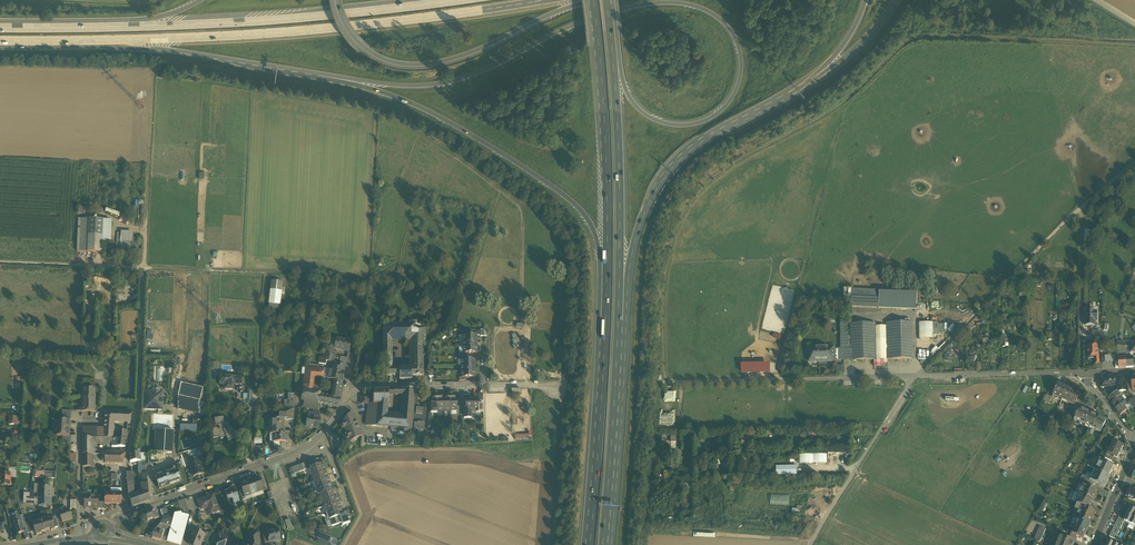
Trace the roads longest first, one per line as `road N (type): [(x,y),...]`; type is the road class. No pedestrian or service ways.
road 1 (motorway): [(333,79),(441,84),(596,18),(665,4),(723,21),(742,60),(731,101),(688,126),(649,116),(615,66)]
road 2 (motorway): [(94,42),(269,34),(548,0)]
road 3 (motorway): [(333,79),(417,106),(565,195),(593,226),(605,272)]
road 4 (motorway): [(620,328),(639,232),(662,181),(692,150),(819,74)]
road 5 (motorway): [(438,0),(269,20),(118,27)]
road 6 (track): [(916,377),(1073,215),(1134,163)]
road 7 (motorway): [(338,0),(364,46),(407,64),(461,56),(590,0)]
road 8 (motorway): [(590,0),(604,132),(605,272)]
road 9 (motorway): [(605,272),(590,544)]
road 10 (motorway): [(620,328),(615,66)]
road 11 (motorway): [(94,42),(333,79)]
road 12 (motorway): [(604,544),(620,328)]
road 13 (residential): [(346,406),(368,386),(554,388)]
road 14 (track): [(811,544),(916,377)]
road 15 (residential): [(79,539),(79,420),(101,420),(105,383)]
road 16 (residential): [(129,512),(293,455)]
road 17 (residential): [(916,377),(1084,374)]
road 18 (track): [(144,268),(306,276)]
road 19 (unclassified): [(0,263),(144,268)]
road 20 (track): [(139,411),(144,268)]

